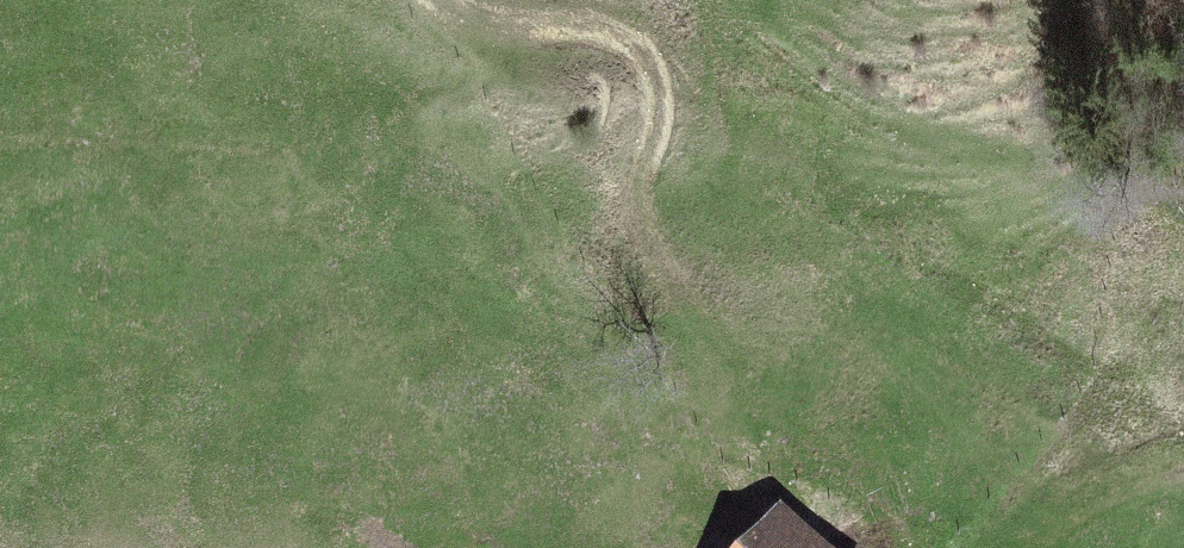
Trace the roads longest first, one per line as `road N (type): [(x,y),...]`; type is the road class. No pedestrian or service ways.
road 1 (track): [(605,547),(566,339),(624,209),(655,90),(638,47),(588,31),(516,28),(439,0)]
road 2 (track): [(1183,463),(1117,479),(1025,547)]

